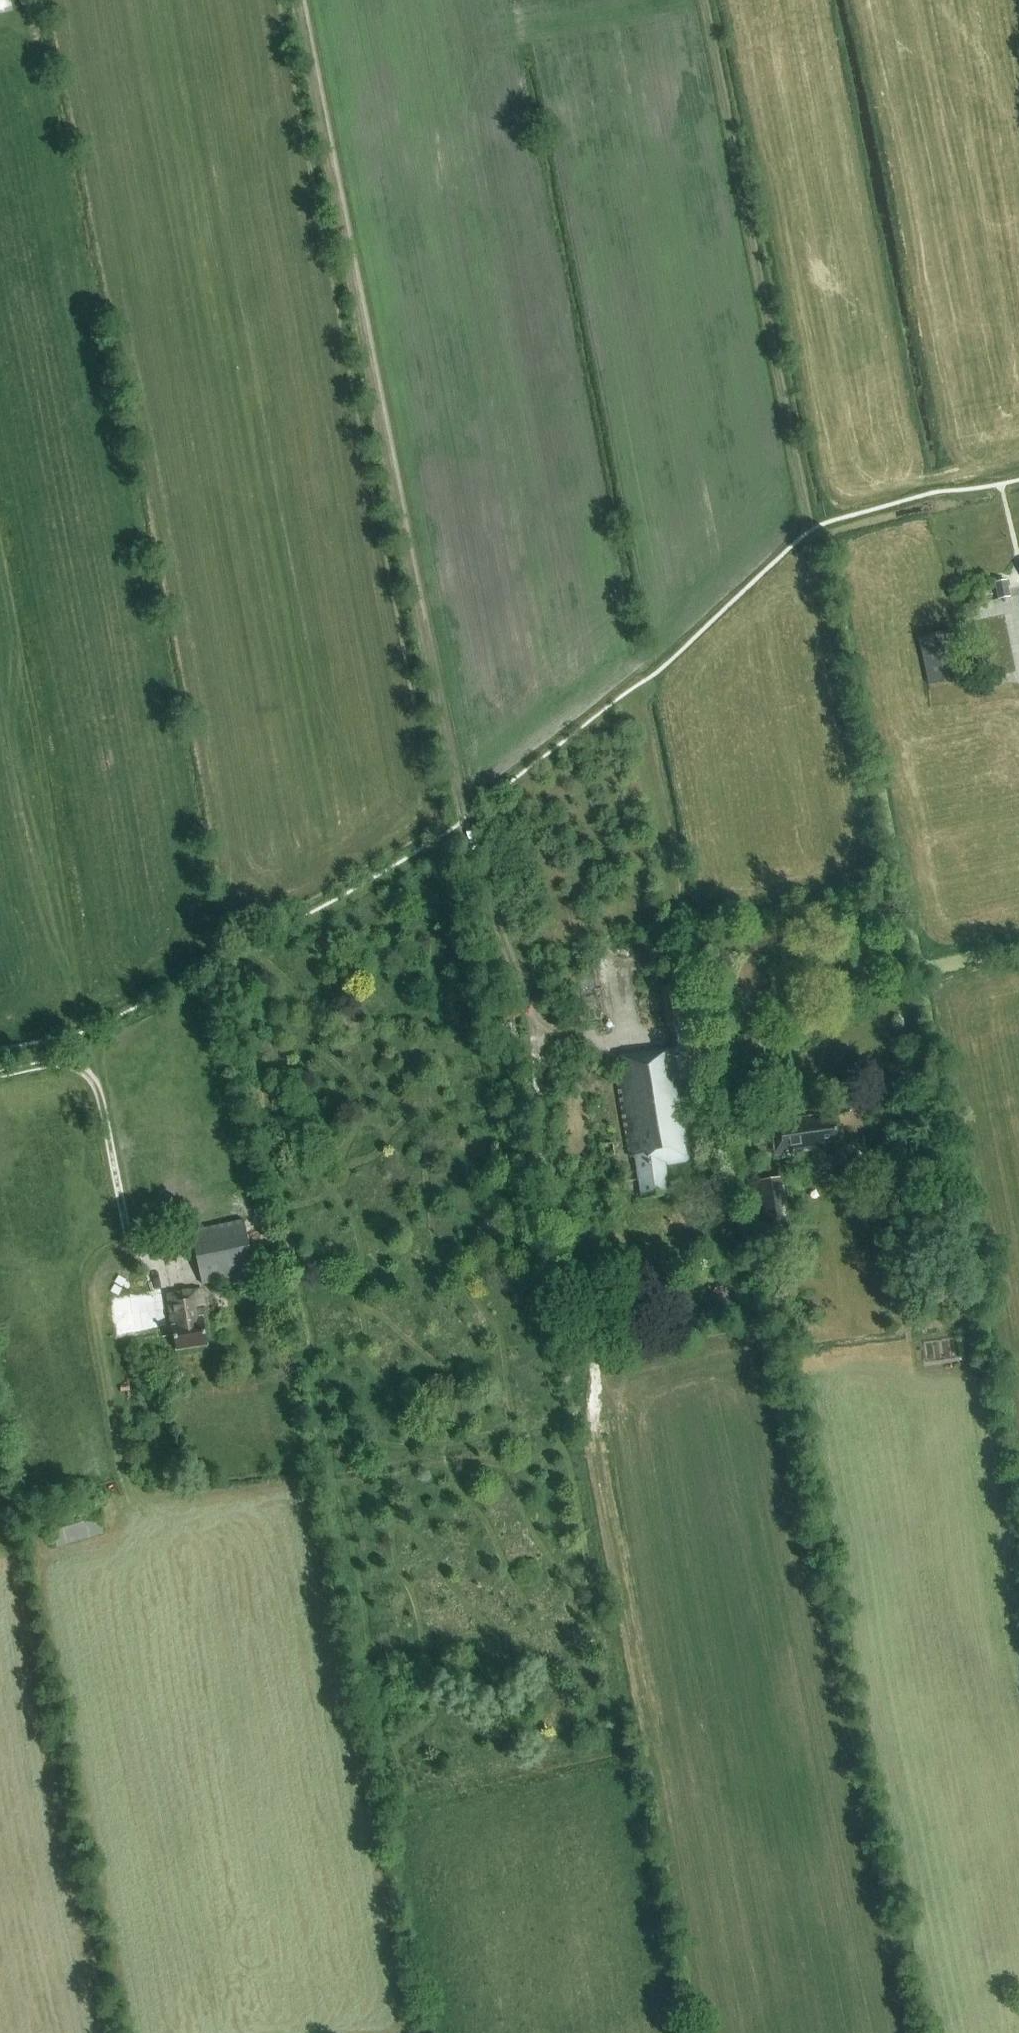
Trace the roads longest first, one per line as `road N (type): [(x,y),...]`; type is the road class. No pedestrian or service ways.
road 1 (track): [(705,0),(904,1006),(886,1109)]
road 2 (track): [(298,0),(463,818),(523,999),(564,1039)]
road 3 (track): [(0,1071),(50,1061),(76,1066),(95,1083),(136,1256)]

